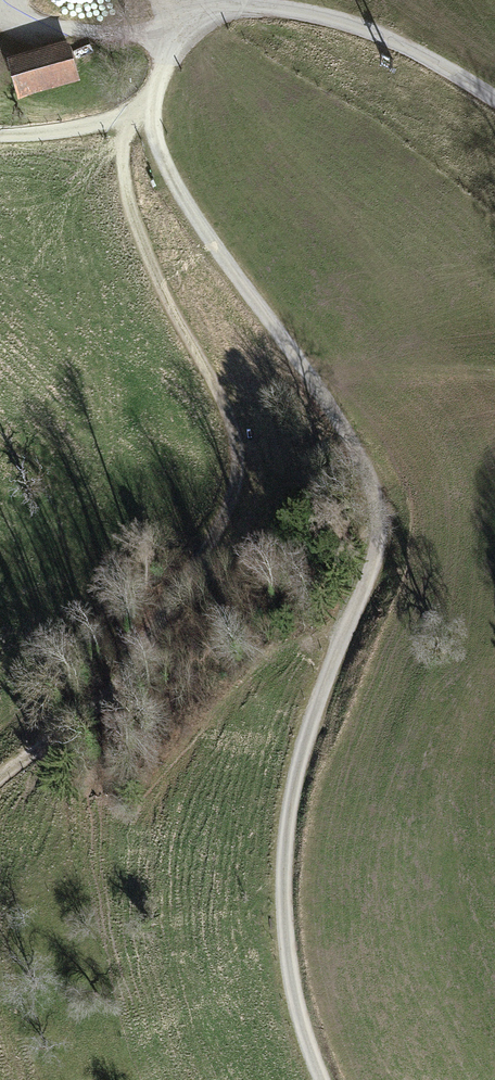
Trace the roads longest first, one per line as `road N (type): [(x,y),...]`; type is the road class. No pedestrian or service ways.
road 1 (track): [(319,1079),(294,994),(286,839),(301,766),(378,533),(374,497),(359,455),(187,211),(156,148),(152,104)]
road 2 (track): [(128,120),(122,166),(136,233),(221,392),(237,450),(235,502),(134,674),(89,722),(0,780)]
road 3 (track): [(152,104),(128,120),(76,130),(0,134)]

